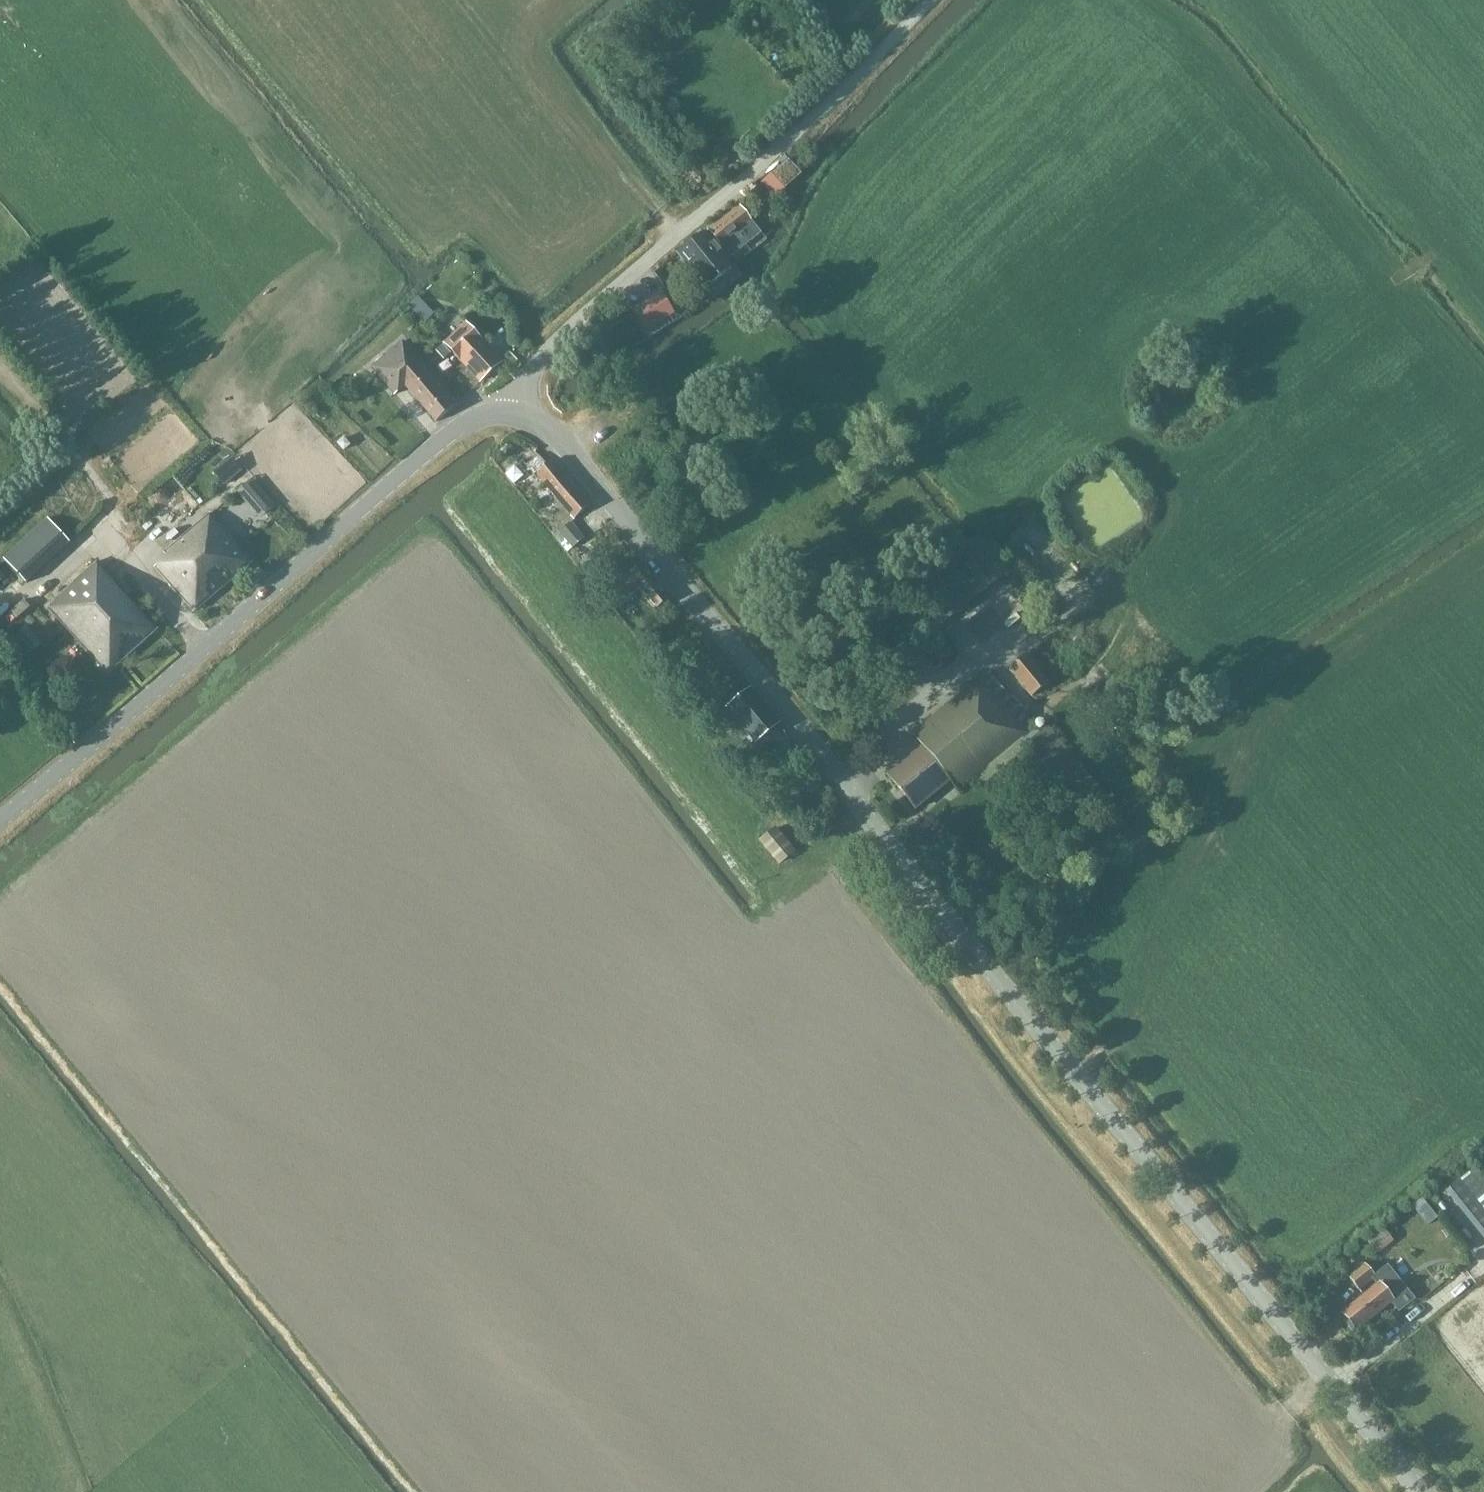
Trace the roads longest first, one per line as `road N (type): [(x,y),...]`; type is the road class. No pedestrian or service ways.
road 1 (tertiary): [(1427,1491),(682,587),(549,432),(510,414)]
road 2 (tertiary): [(0,817),(441,445),(475,421),(510,414)]

